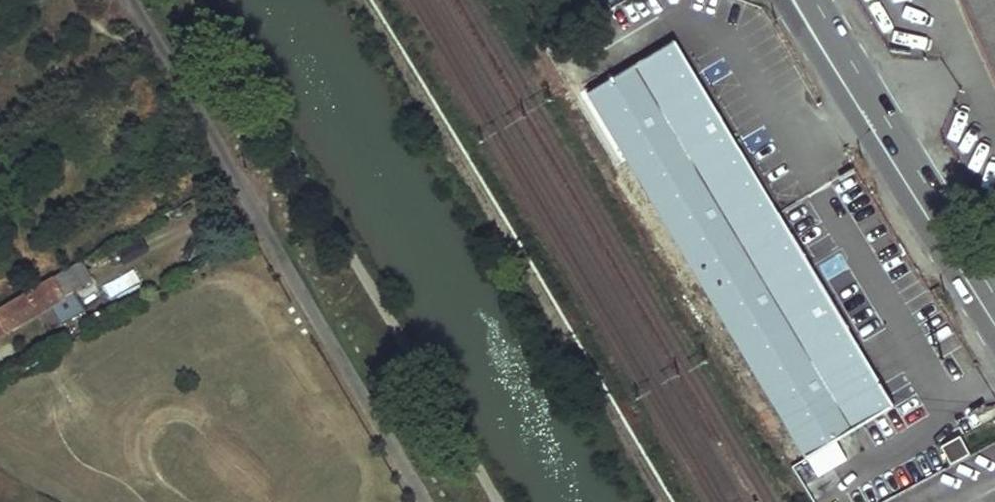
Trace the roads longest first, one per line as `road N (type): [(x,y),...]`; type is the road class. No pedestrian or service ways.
road 1 (residential): [(423,501),(131,0)]
road 2 (primary): [(836,70),(994,324)]

